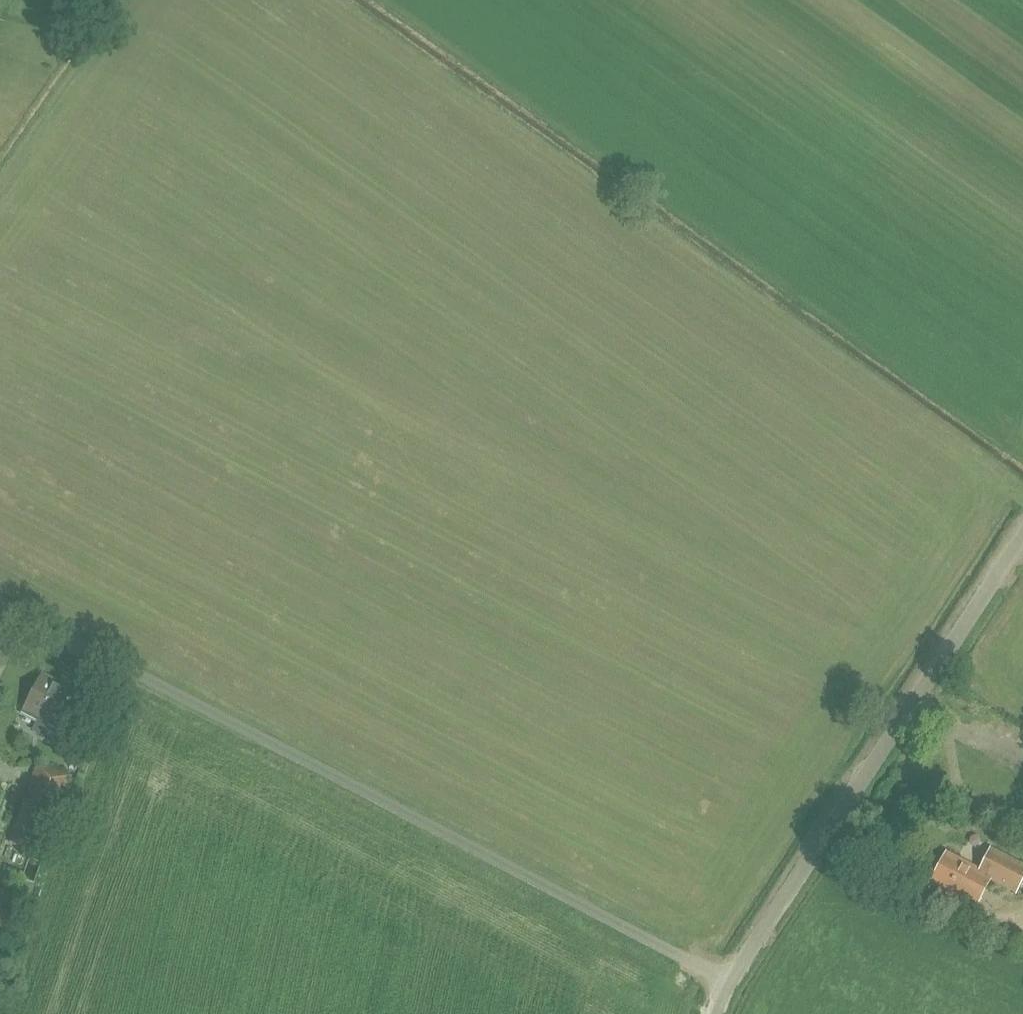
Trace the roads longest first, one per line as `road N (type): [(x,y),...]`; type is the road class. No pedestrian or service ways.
road 1 (unclassified): [(727,985),(0,604)]
road 2 (unclassified): [(727,985),(1022,537)]

